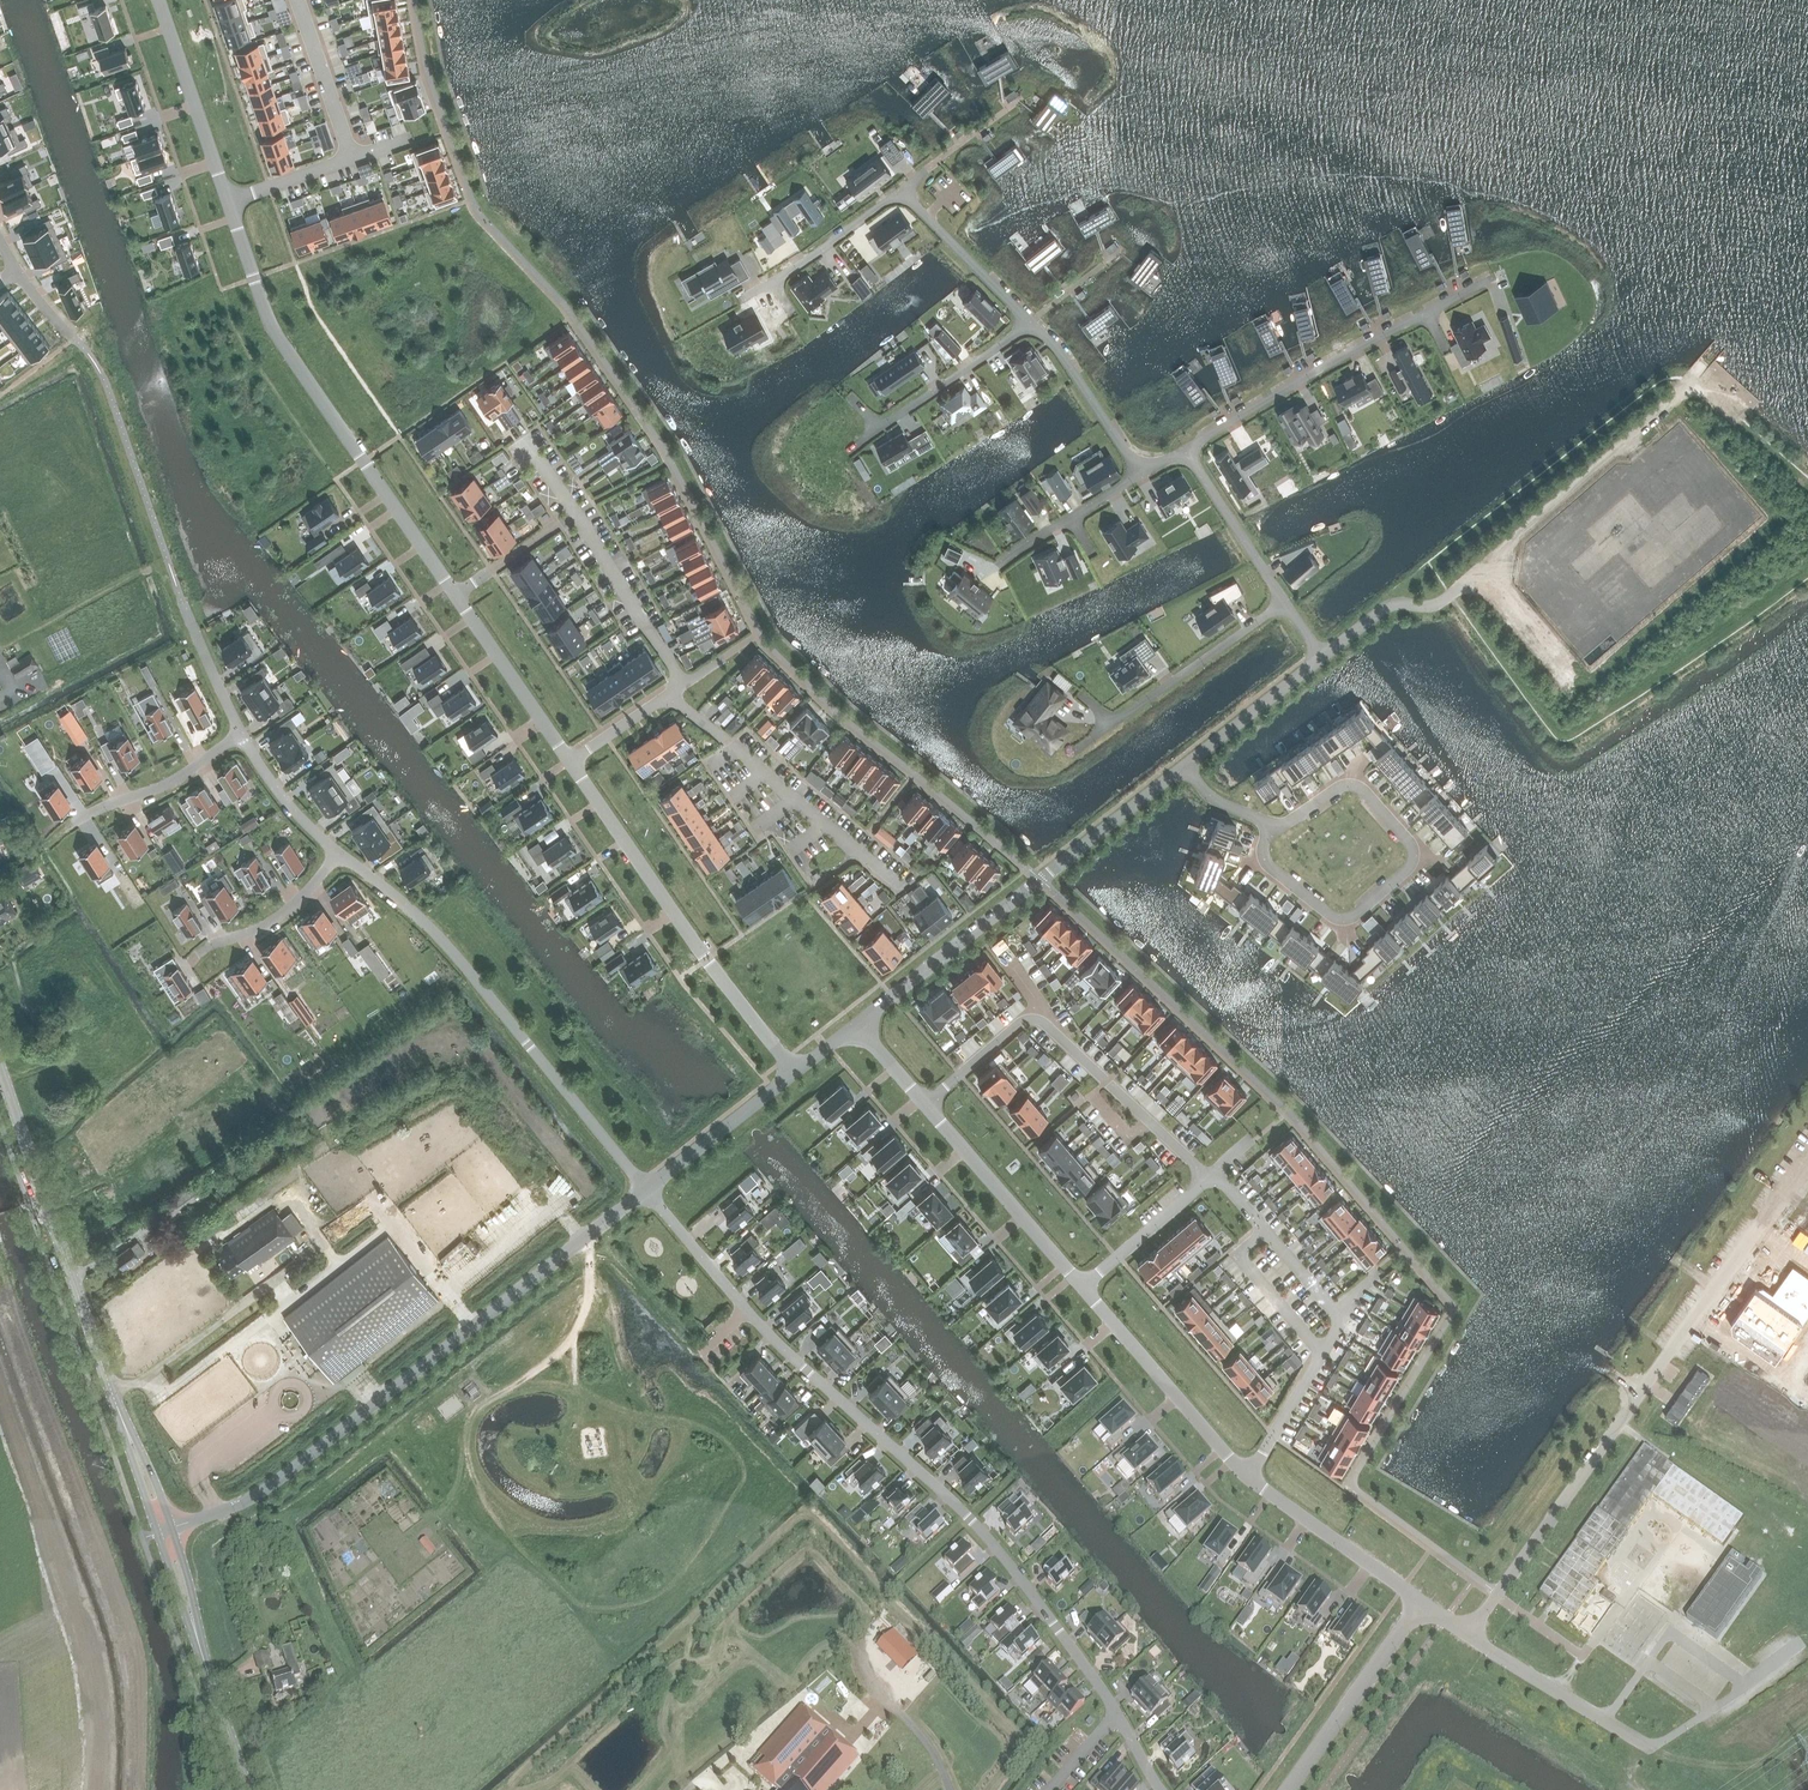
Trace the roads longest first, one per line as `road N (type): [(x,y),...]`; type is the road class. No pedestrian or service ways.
road 1 (residential): [(569,760),(272,326),(158,0)]
road 2 (residential): [(1116,1714),(1001,1554),(791,1357),(645,1189)]
road 3 (unclassified): [(164,1529),(257,1498),(598,1226)]
road 4 (secondary): [(164,1529),(0,1070)]
road 5 (residential): [(1421,1603),(1227,1456),(1082,1289)]
road 6 (residential): [(645,1189),(448,948),(339,854)]
road 7 (residential): [(858,1022),(1184,765)]
road 8 (residential): [(1277,828),(1344,785),(1361,789),(1412,848),(1412,863),(1352,918),(1334,920),(1265,862),(1264,845)]
road 9 (residential): [(796,1071),(707,960),(569,760)]
road 10 (residential): [(1184,450),(1495,276)]
road 11 (residential): [(1468,1634),(1672,1348)]
road 12 (residential): [(1082,1289),(858,1022)]
road 13 (secondary): [(249,1789),(164,1529)]
road 14 (residential): [(1283,603),(1074,751)]
road 15 (unclassified): [(1286,1789),(1421,1603)]
road 16 (residential): [(1255,1140),(1082,1289)]
road 17 (residential): [(850,453),(1031,322)]
road 18 (residential): [(740,300),(901,191)]
road 19 (residential): [(645,1189),(796,1071)]
road 20 (residential): [(1031,322),(1140,476)]
road 21 (residential): [(240,734),(175,780),(75,822)]
road 22 (residential): [(569,760),(723,658)]
road 23 (residential): [(901,191),(1031,322)]
road 24 (residential): [(1184,450),(1283,603)]
road 25 (residential): [(339,854),(275,920),(195,956)]
road 26 (residential): [(1184,765),(1321,657)]
road 27 (residential): [(997,564),(1140,476)]
road 28 (residential): [(1606,1721),(1468,1634)]
road 29 (residential): [(339,854),(297,817),(240,734)]
road 30 (residential): [(1321,657),(1384,609),(1431,606),(1450,595)]
road 31 (residential): [(901,191),(1017,101)]
road 32 (residential): [(240,734),(183,605)]
road 33 (track): [(1570,677),(1478,571)]

